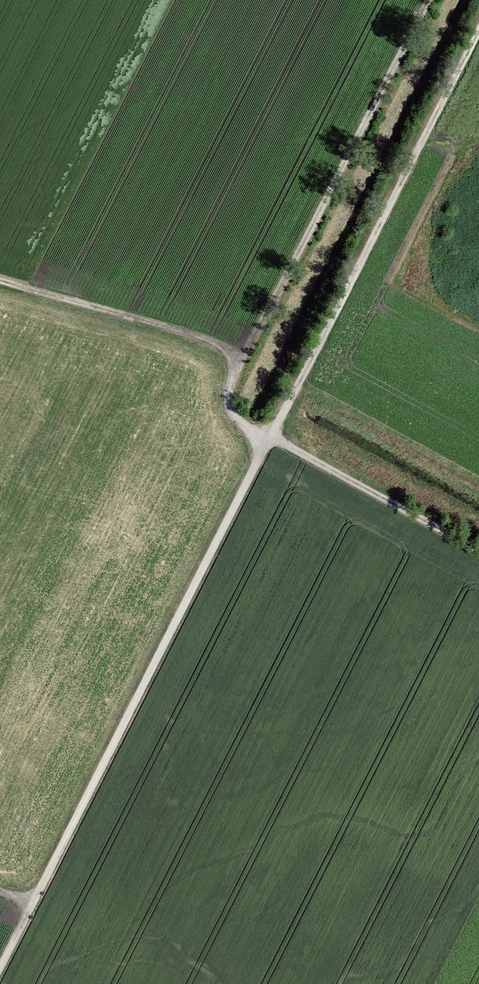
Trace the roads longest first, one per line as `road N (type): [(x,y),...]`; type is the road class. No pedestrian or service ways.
road 1 (track): [(478,30),(0,969)]
road 2 (track): [(233,368),(436,0)]
road 3 (track): [(0,280),(222,347),(233,368),(230,410),(265,442)]
road 4 (track): [(478,550),(271,437)]

